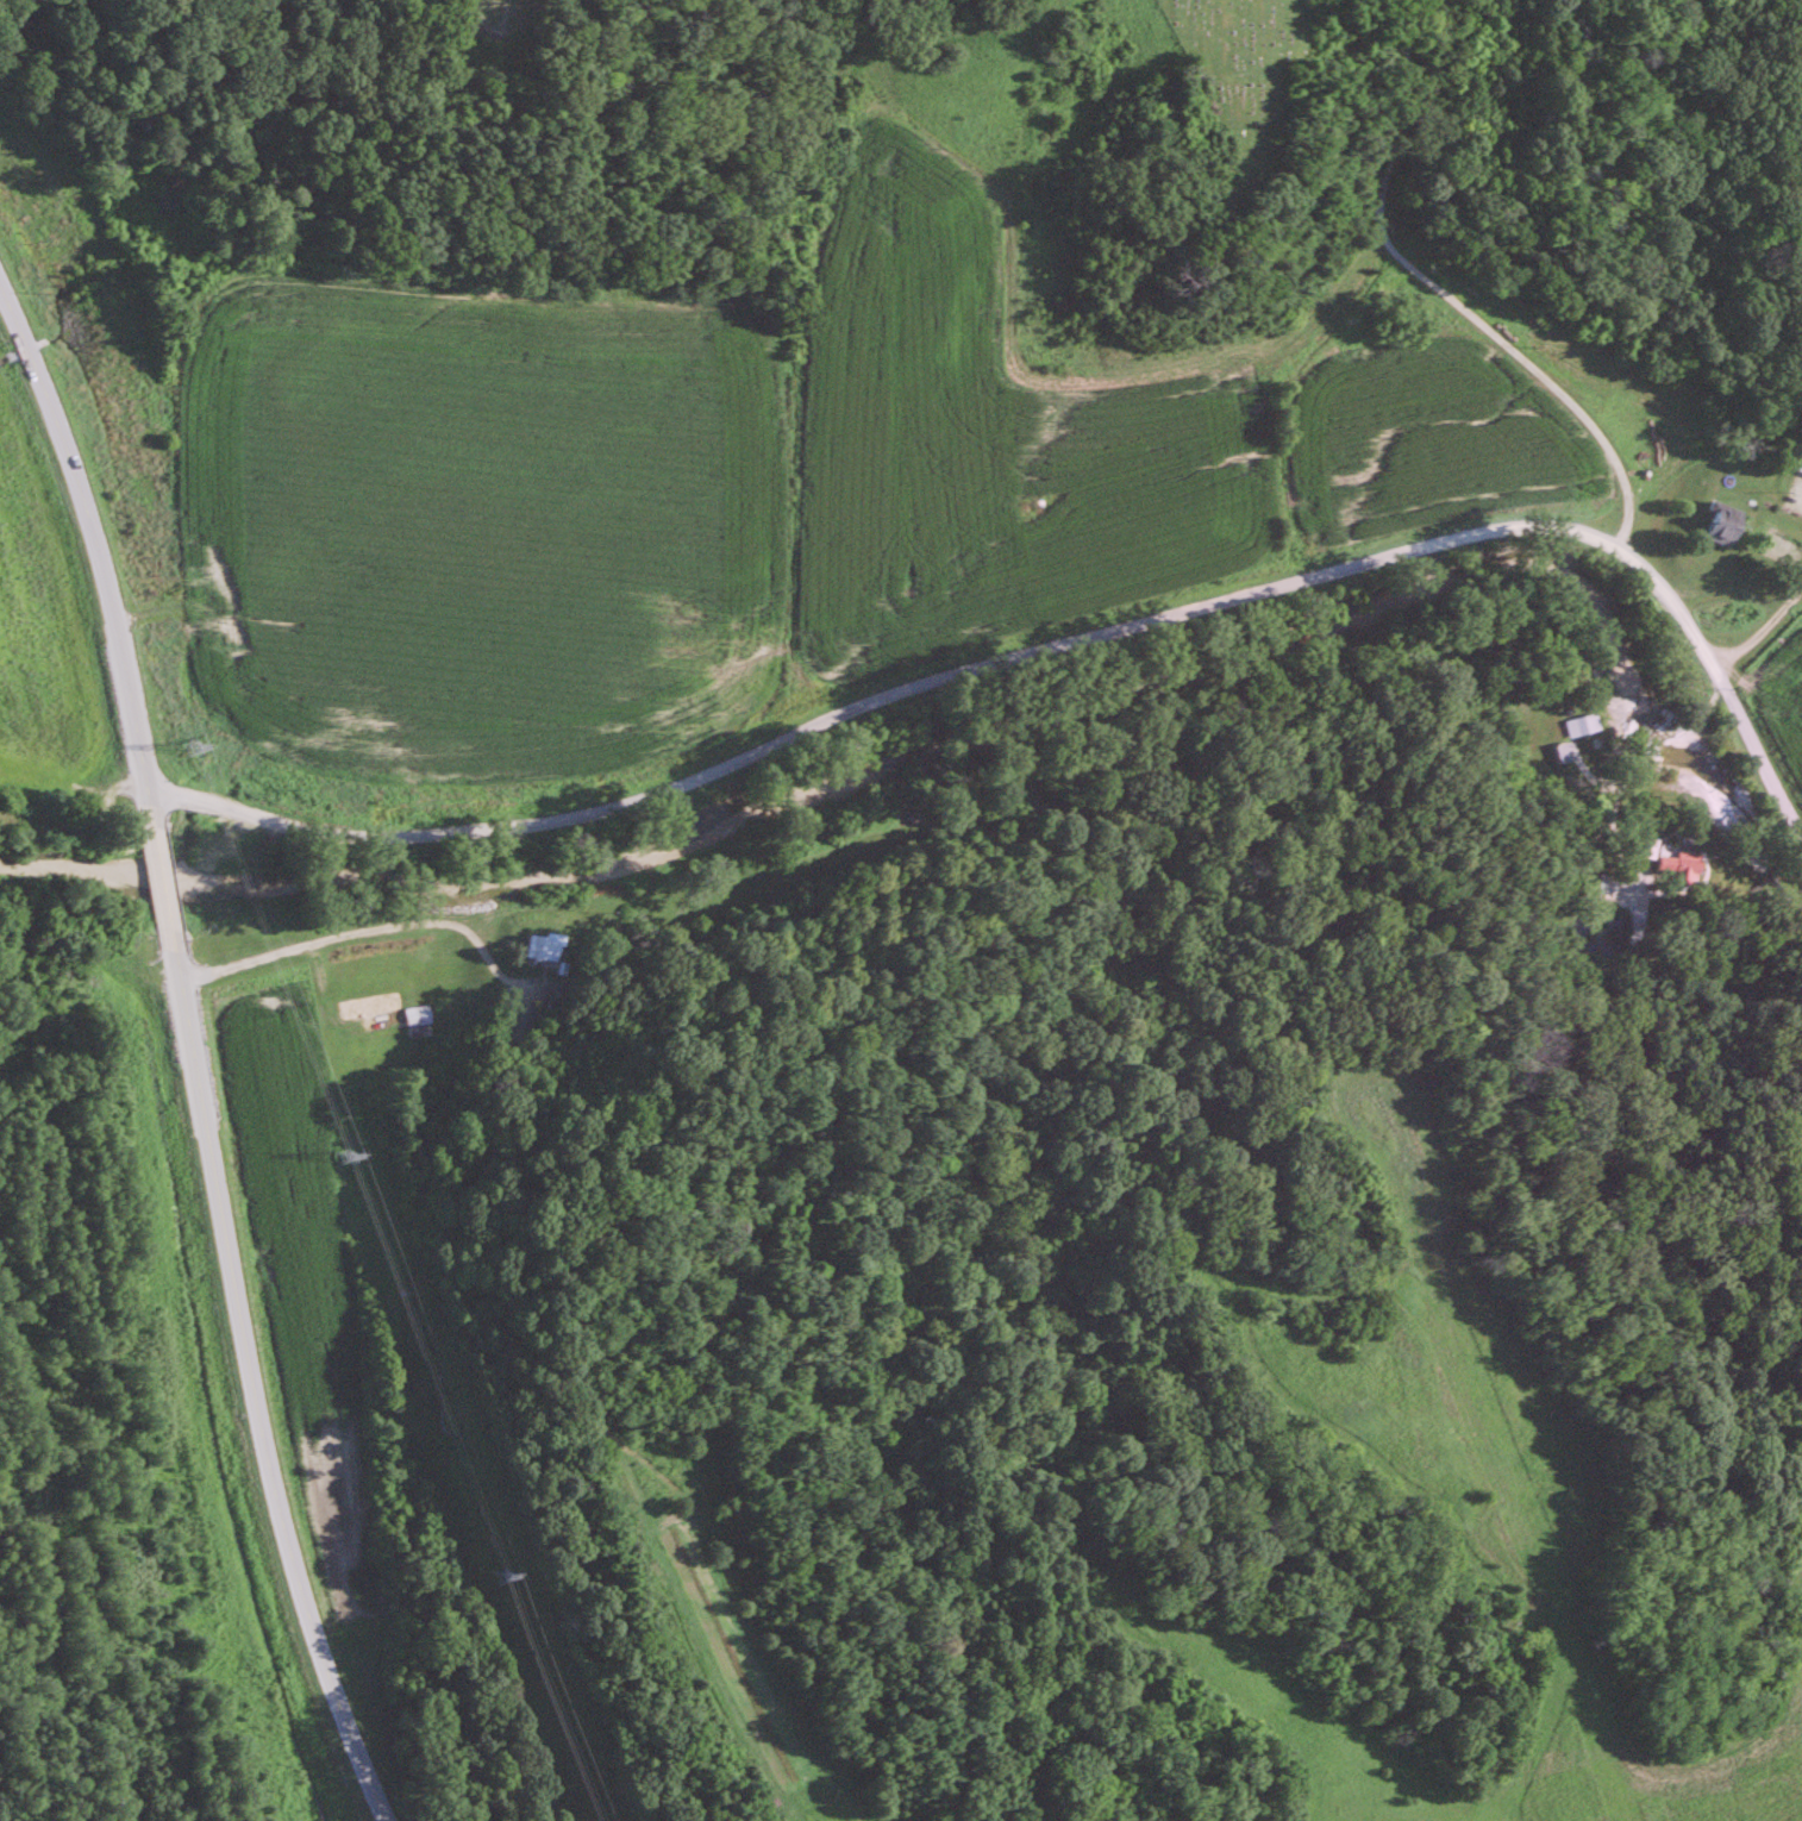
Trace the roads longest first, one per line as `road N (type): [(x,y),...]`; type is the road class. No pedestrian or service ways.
road 1 (residential): [(1801,830),(1714,662),(1654,572),(1620,543),(1539,526),(1482,531),(915,682),(674,783),(590,809),(383,834),(306,828),(143,786)]
road 2 (secondary): [(0,292),(54,425),(106,600),(271,1494),(323,1670),(383,1820)]

